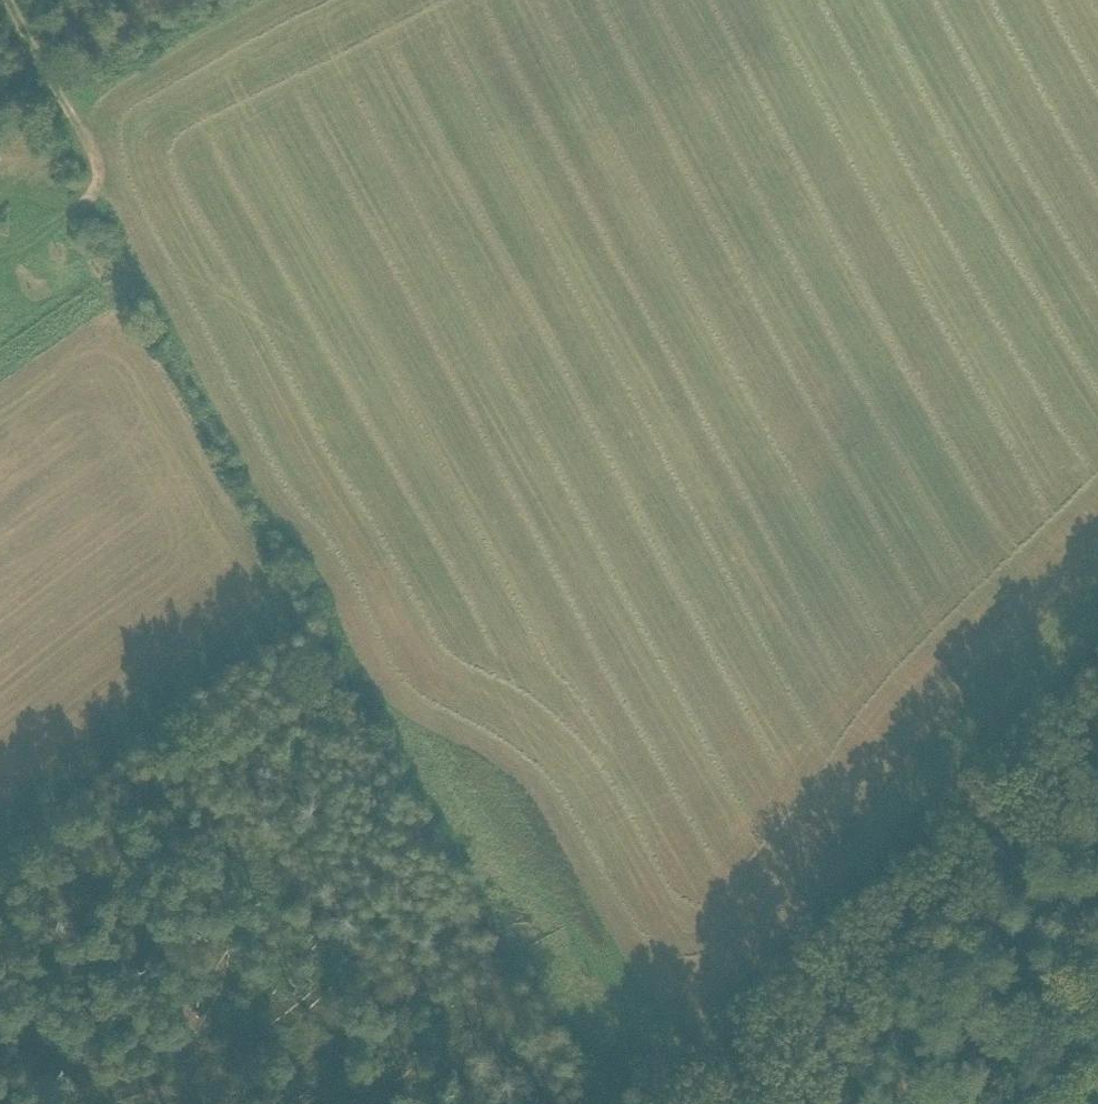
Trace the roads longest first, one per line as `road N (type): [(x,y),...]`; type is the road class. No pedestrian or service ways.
road 1 (track): [(9,0),(93,163),(94,187),(78,206)]

